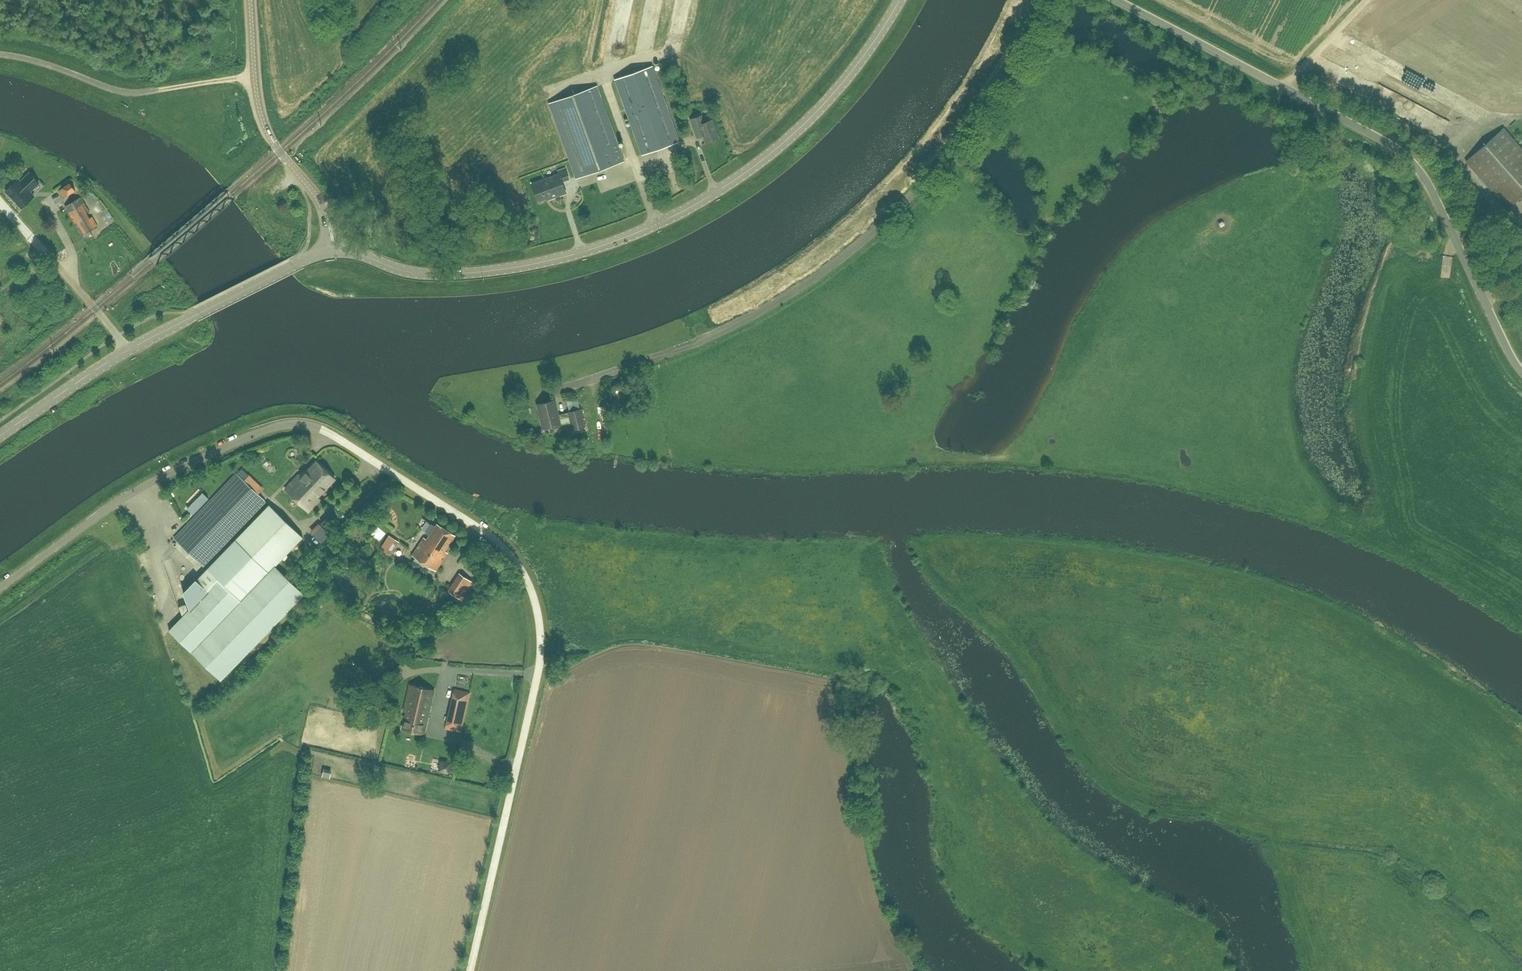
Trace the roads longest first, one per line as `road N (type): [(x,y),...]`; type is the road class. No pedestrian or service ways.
road 1 (unclassified): [(471,970),(542,642),(522,569),(502,546),(333,435),(297,423),(263,430),(147,484),(0,589)]
road 2 (tertiary): [(333,251),(410,273),(490,271),(583,252),(677,215),(801,127),(857,65),(900,0)]
road 3 (unclassified): [(1521,371),(1425,176),(1396,147),(1114,0)]
road 4 (unclassified): [(666,356),(715,339),(818,280),(923,186),(1000,82),(1045,0)]
road 5 (tertiary): [(0,435),(128,349),(333,251)]
road 6 (unclassified): [(333,251),(325,209),(260,114),(249,0)]
road 7 (track): [(1287,91),(1366,0)]

